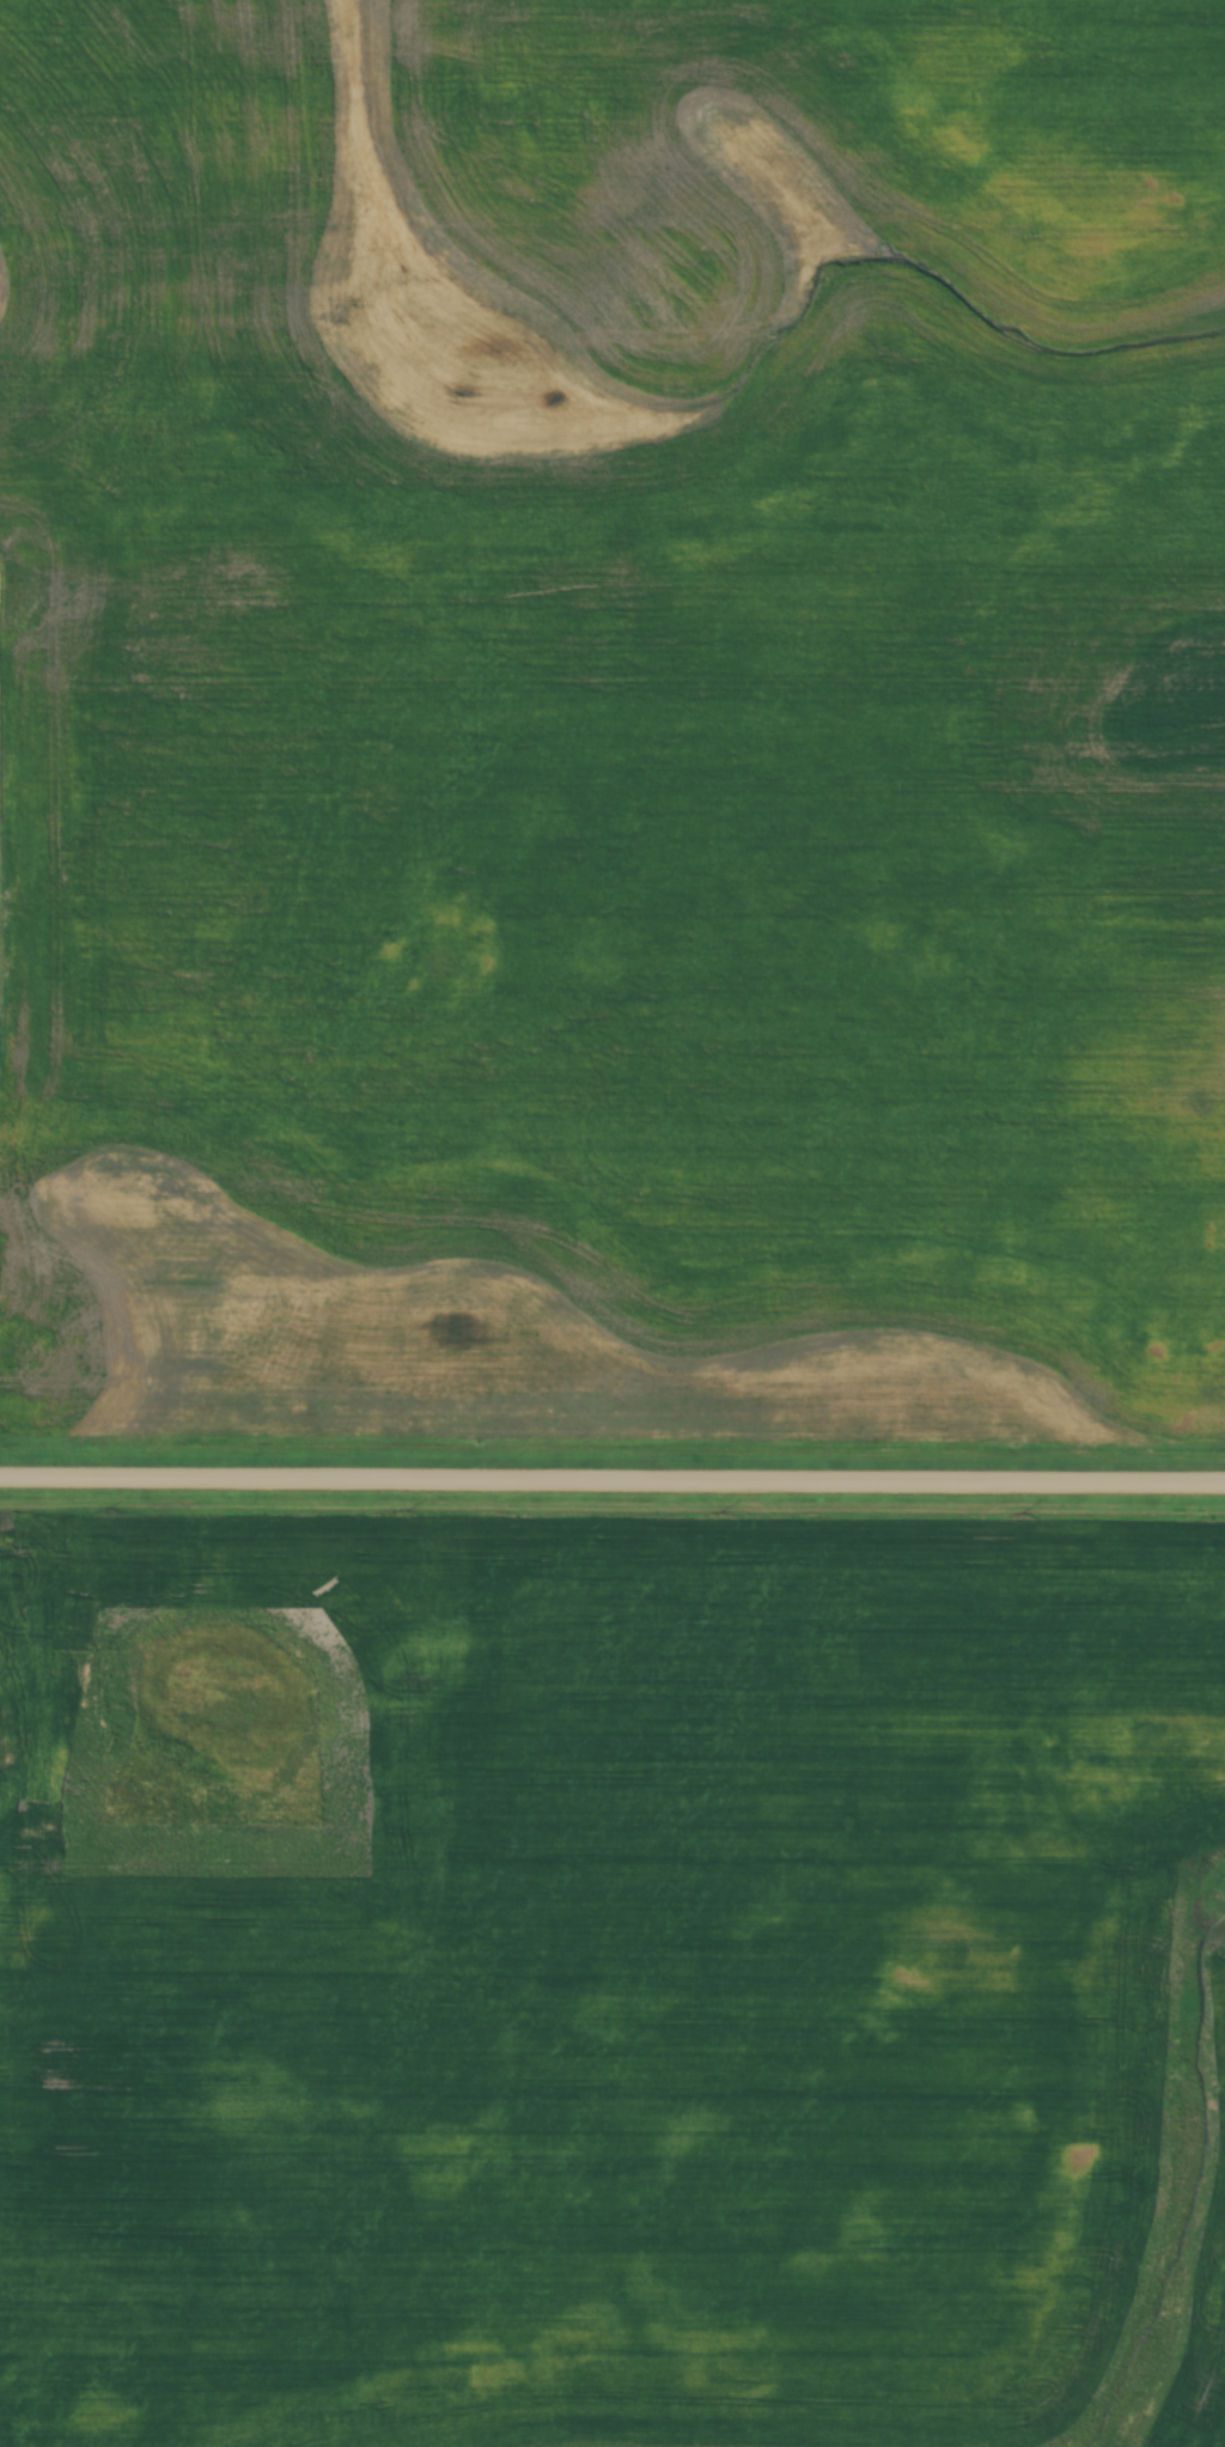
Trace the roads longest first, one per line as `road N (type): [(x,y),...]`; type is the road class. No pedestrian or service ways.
road 1 (residential): [(1224,1480),(0,1477)]

